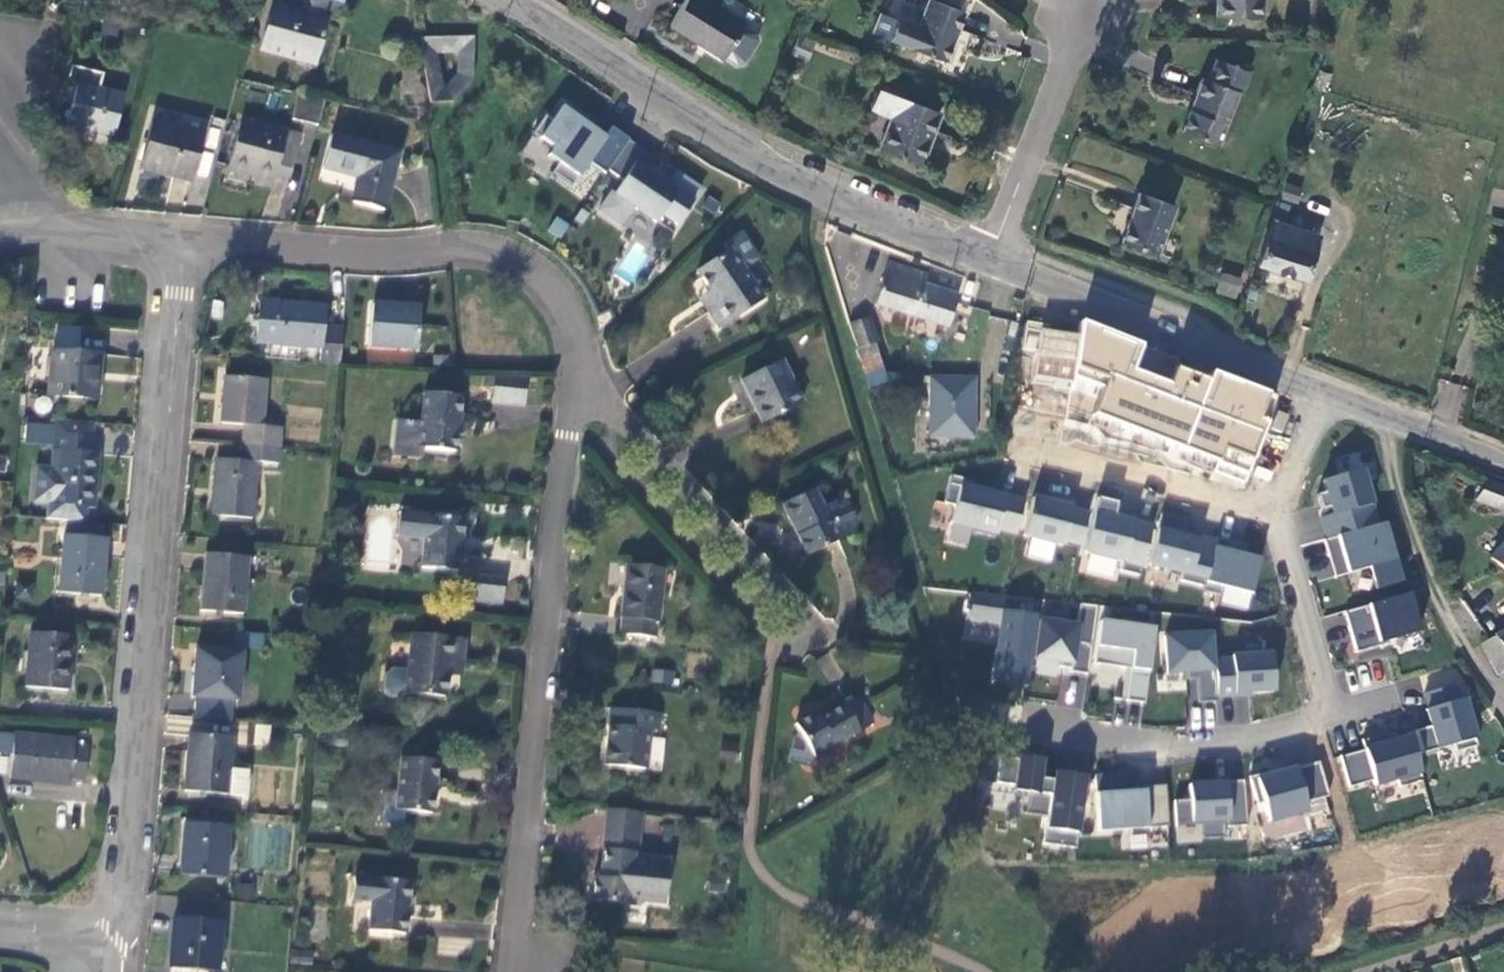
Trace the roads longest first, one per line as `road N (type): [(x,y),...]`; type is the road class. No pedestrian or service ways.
road 1 (residential): [(123,943),(181,240)]
road 2 (residential): [(509,971),(557,517),(583,369)]
road 3 (residential): [(1275,509),(1329,715),(1156,747),(1001,712),(991,697)]
road 4 (tertiary): [(503,0),(728,140),(834,195),(992,258)]
road 5 (residential): [(181,240),(507,255),(562,301),(583,369)]
road 6 (tertiary): [(992,258),(1326,393)]
road 7 (residential): [(583,369),(612,412),(815,630)]
road 8 (residential): [(1391,419),(1395,470),(1422,570),(1503,728)]
road 9 (residential): [(1091,6),(992,258)]
road 10 (residential): [(1027,450),(1275,509)]
road 11 (residential): [(29,228),(181,240)]
road 12 (residential): [(1326,393),(1275,509)]
road 13 (residential): [(0,933),(123,943)]
road 14 (tertiary): [(1391,419),(1503,463)]

